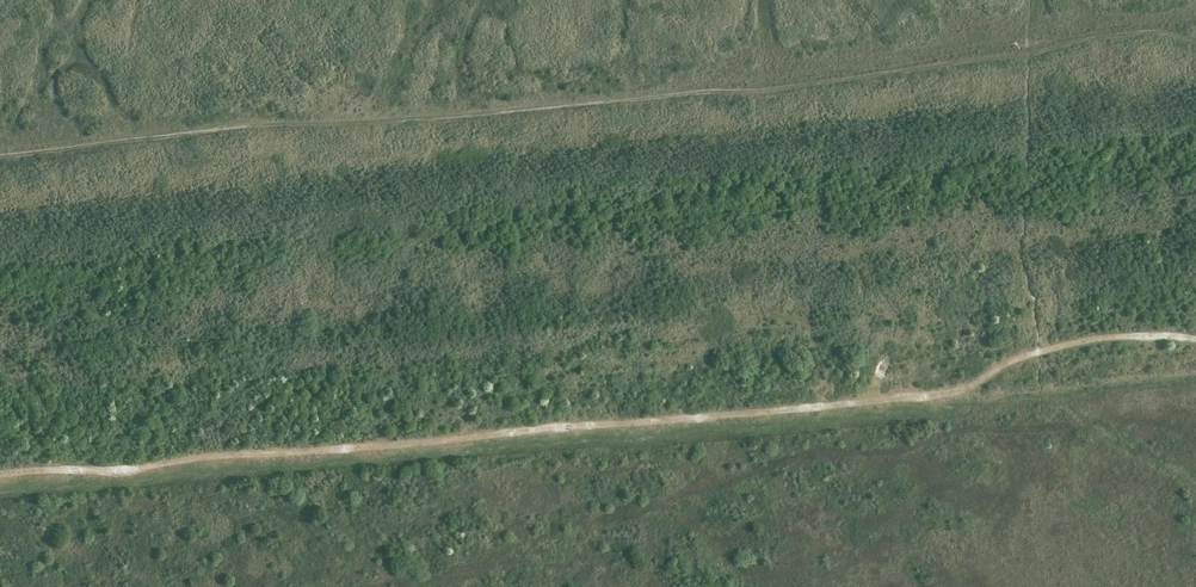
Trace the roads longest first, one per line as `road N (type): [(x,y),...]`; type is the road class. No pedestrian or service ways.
road 1 (track): [(0,476),(967,388),(1038,346),(1110,332),(1195,339)]
road 2 (track): [(1195,35),(1157,31),(694,94),(0,151)]

